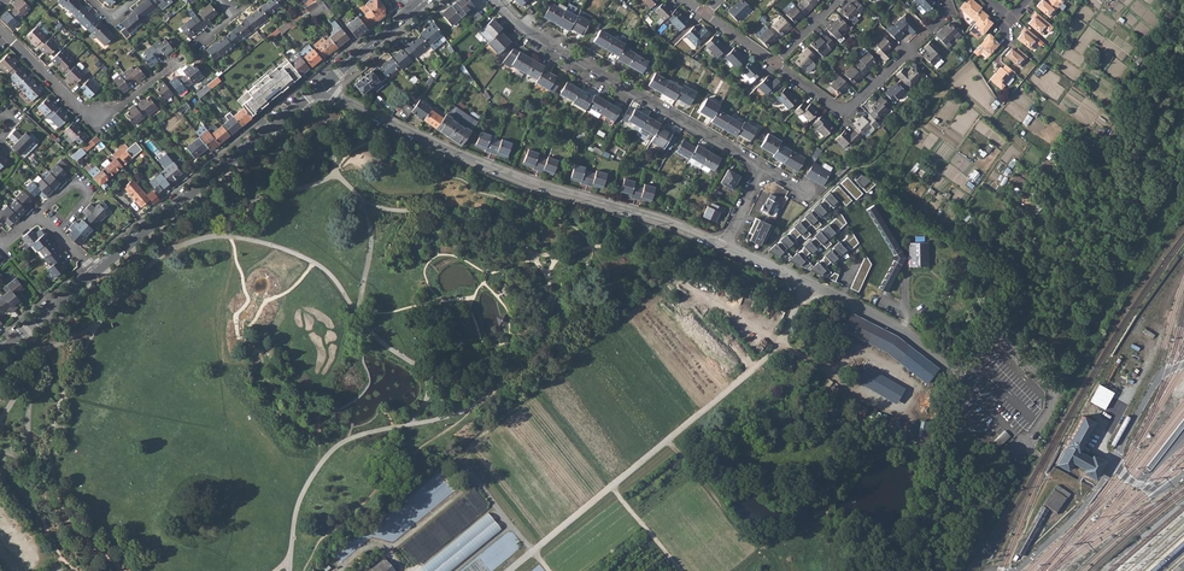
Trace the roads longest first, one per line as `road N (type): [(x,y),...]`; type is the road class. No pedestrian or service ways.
road 1 (residential): [(320,87),(459,154),(724,248)]
road 2 (track): [(509,570),(781,344),(806,284)]
road 3 (residential): [(495,0),(517,23),(760,167)]
road 4 (tertiary): [(320,87),(95,272)]
road 5 (residential): [(724,248),(846,301),(958,371)]
road 6 (track): [(550,570),(475,482),(389,551),(403,570)]
road 7 (residential): [(944,0),(945,15),(853,107),(830,103),(773,63)]
road 8 (residential): [(0,28),(97,119),(179,59)]
road 9 (tertiary): [(95,272),(0,350)]

